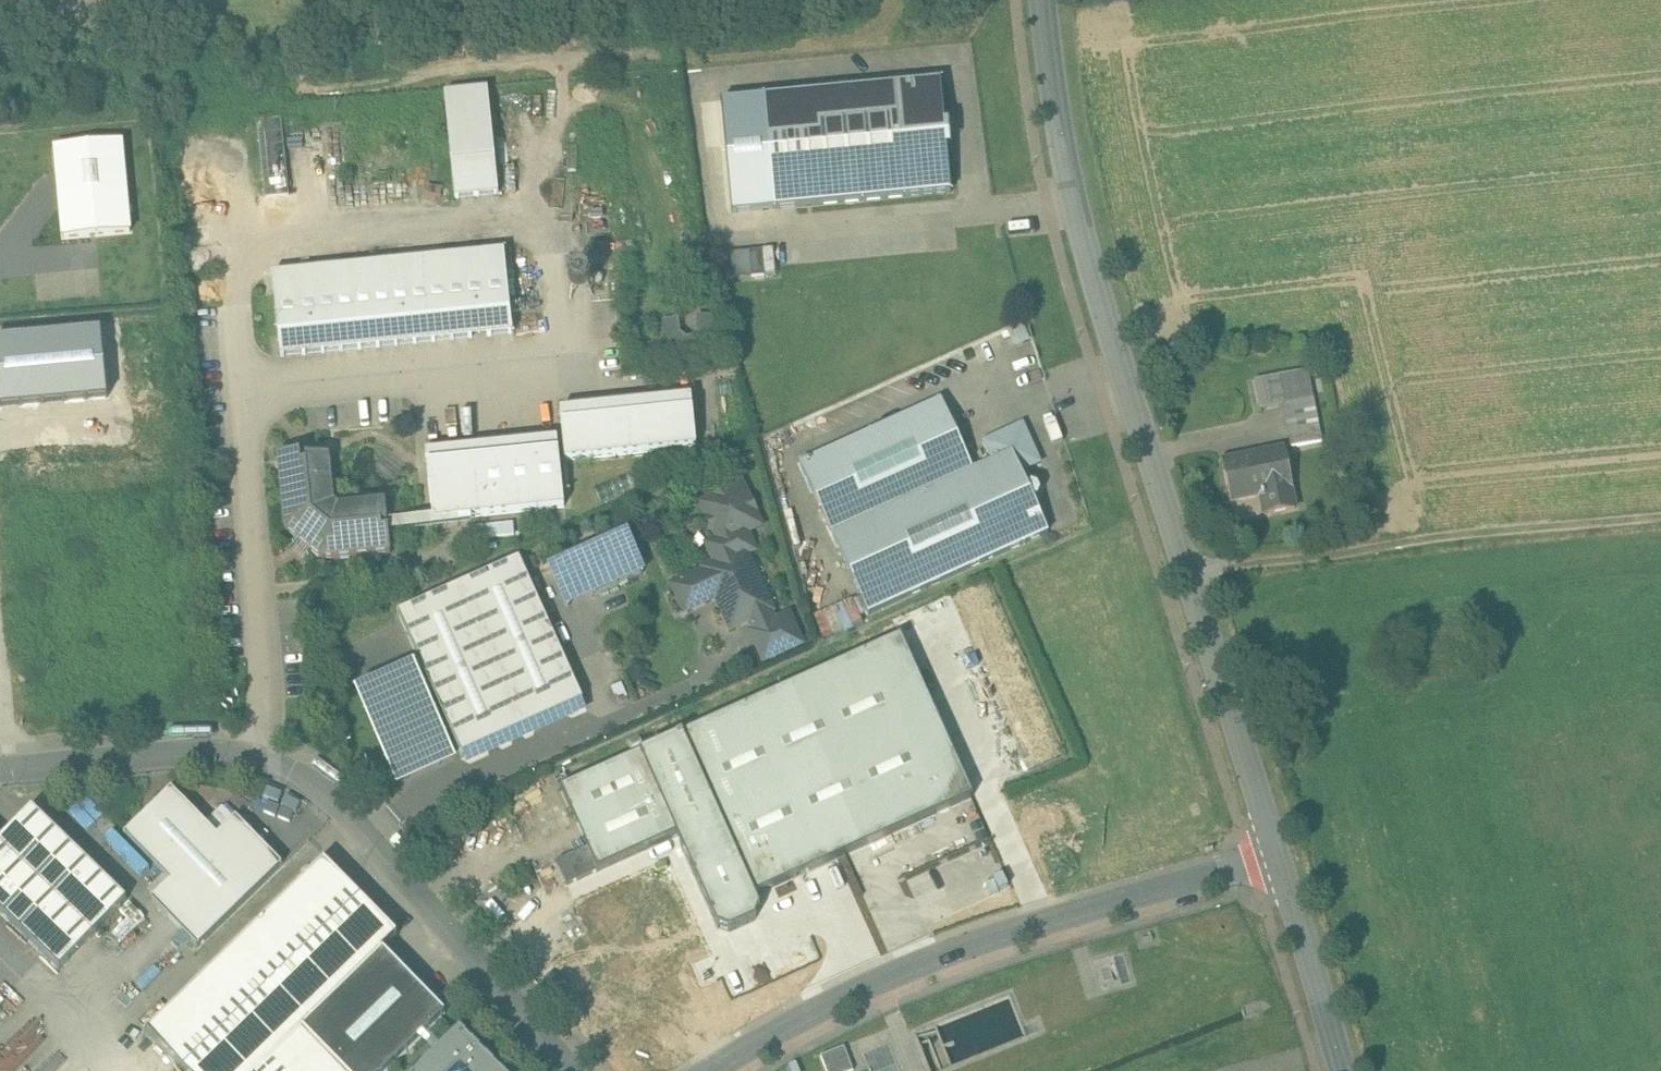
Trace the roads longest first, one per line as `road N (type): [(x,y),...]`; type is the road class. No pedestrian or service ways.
road 1 (tertiary): [(1046,0),(1075,203),(1280,854)]
road 2 (unclassified): [(0,771),(212,752),(296,774),(329,793),(390,856),(580,1070)]
road 3 (residential): [(1280,854),(978,943),(870,984),(707,1070)]
road 4 (track): [(1660,516),(1481,532),(1196,577)]
road 5 (tertiary): [(1280,854),(1345,1070)]

